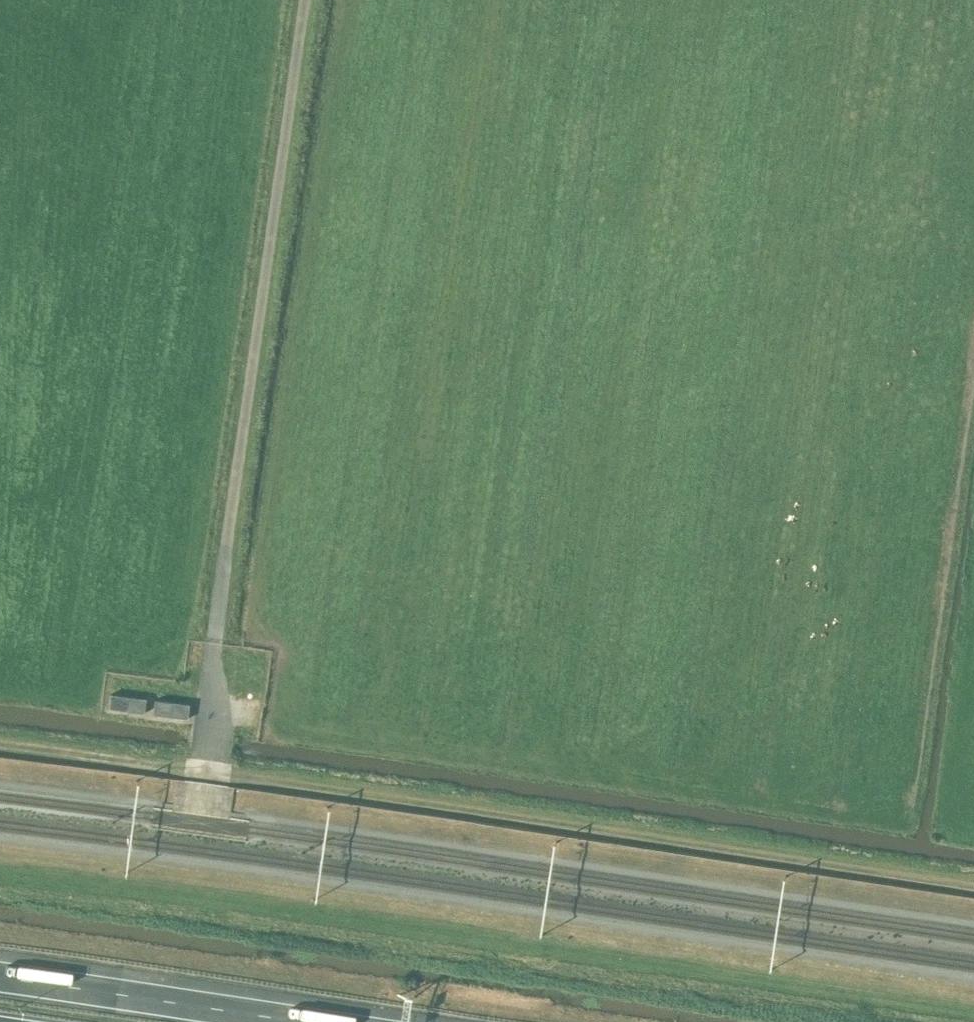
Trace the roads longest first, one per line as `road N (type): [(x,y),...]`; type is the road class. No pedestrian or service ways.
road 1 (motorway): [(298,1021),(0,979)]

